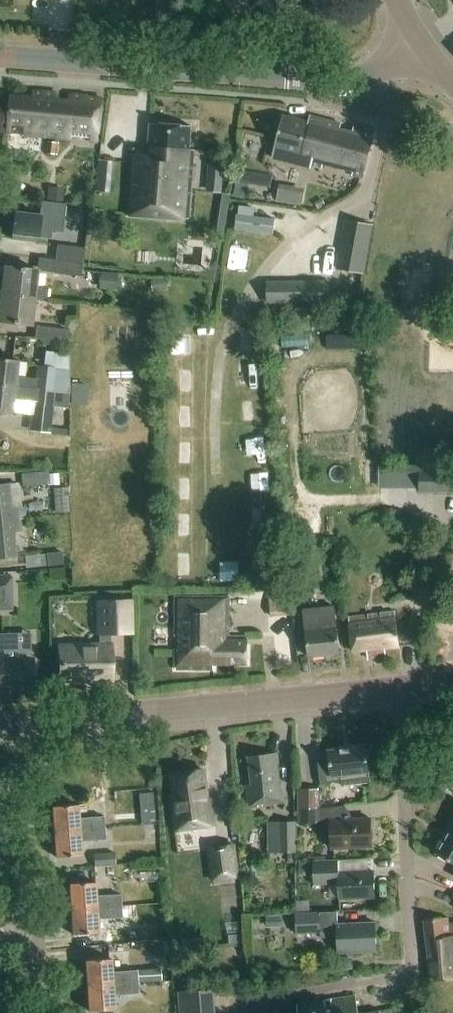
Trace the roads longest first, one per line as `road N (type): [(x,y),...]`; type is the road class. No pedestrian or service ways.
road 1 (unclassified): [(0,726),(400,692)]
road 2 (residential): [(417,1012),(400,692)]
road 3 (tertiary): [(287,79),(0,58)]
road 4 (residential): [(42,1012),(0,835)]
road 5 (tertiary): [(287,79),(362,78),(422,43)]

